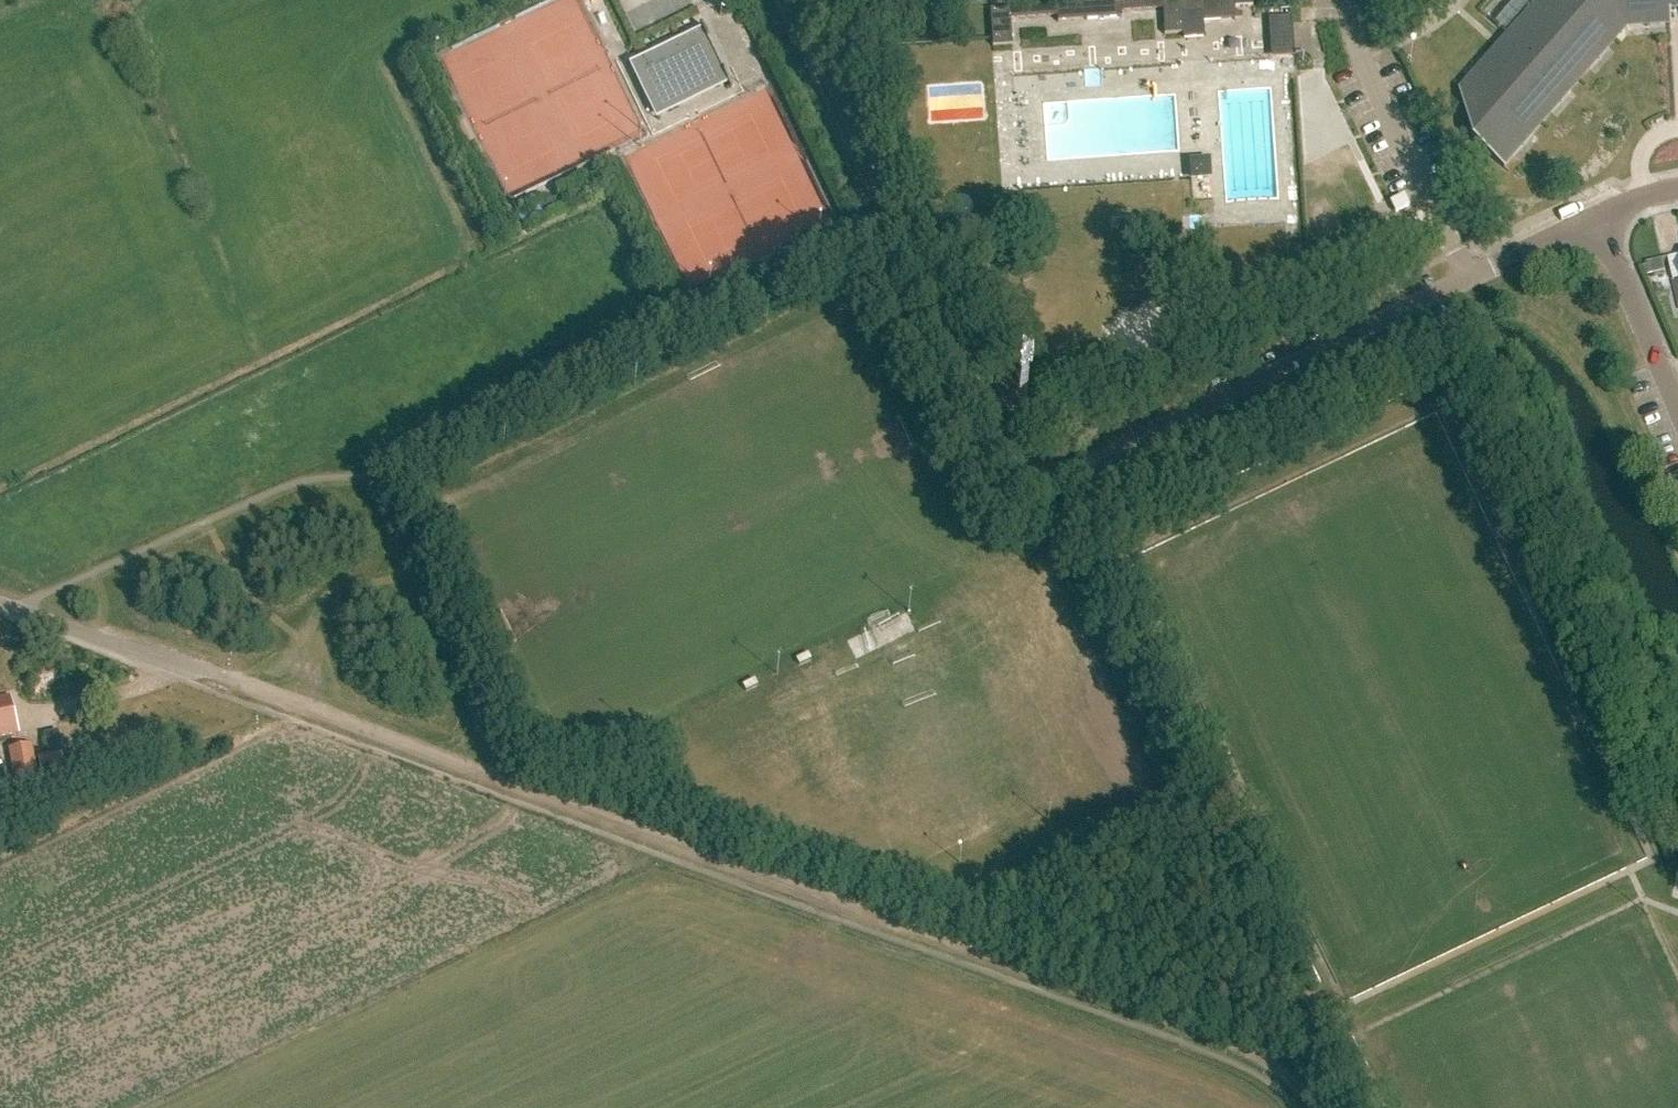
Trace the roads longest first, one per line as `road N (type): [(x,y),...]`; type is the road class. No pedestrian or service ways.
road 1 (track): [(1316,1107),(1283,1069),(1243,1048),(205,673)]
road 2 (unclassified): [(1041,489),(1009,462),(792,0)]
road 3 (unclassified): [(1041,489),(1470,278)]
road 4 (residential): [(1470,278),(1347,20),(1346,0)]
road 5 (residential): [(205,673),(0,602)]
road 6 (residential): [(1677,412),(1597,218)]
road 7 (unclassified): [(1470,278),(1597,218)]

